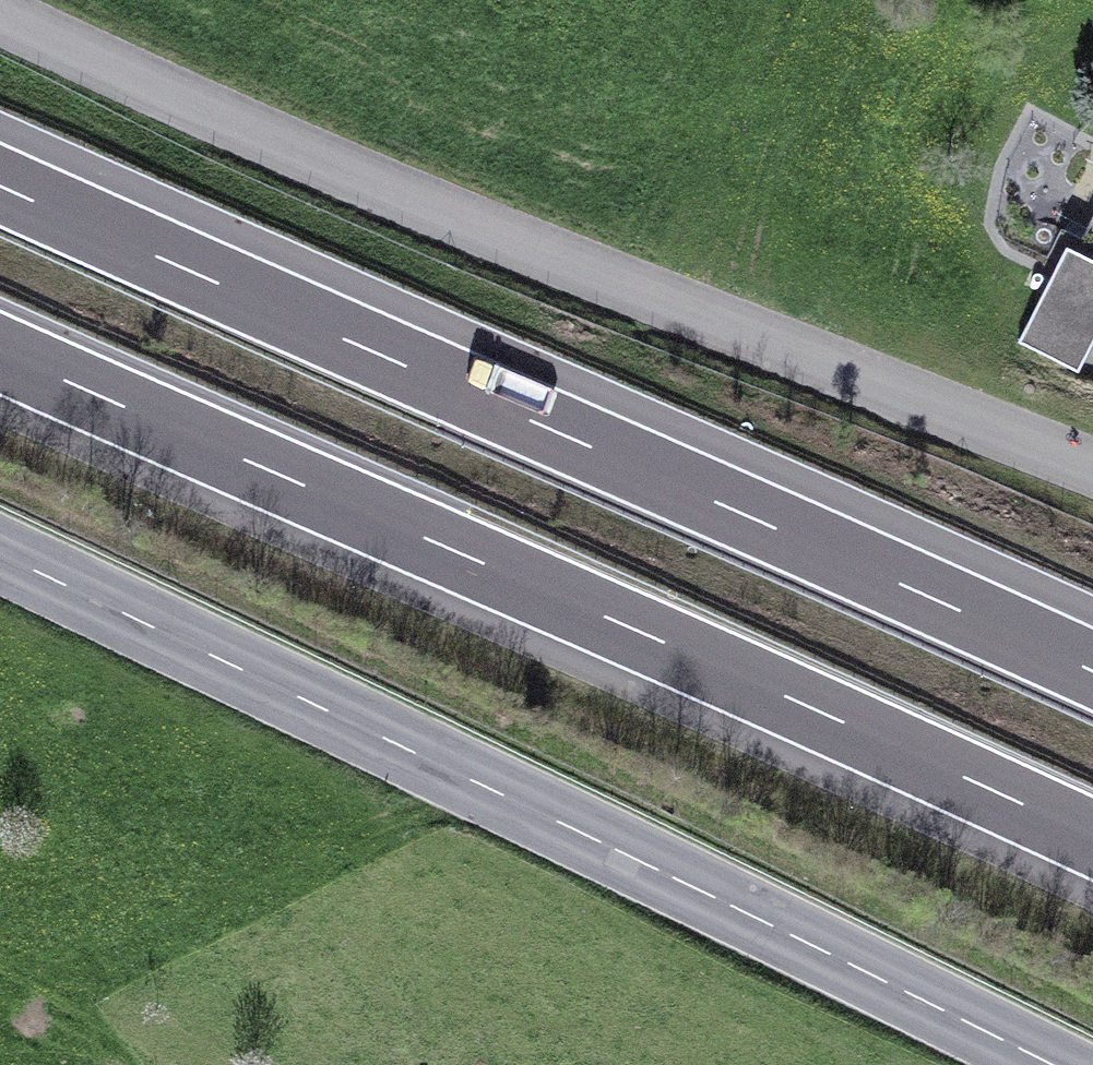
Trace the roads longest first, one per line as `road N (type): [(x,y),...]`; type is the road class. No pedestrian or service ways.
road 1 (motorway): [(0,355),(1092,843)]
road 2 (motorway): [(1092,671),(0,184)]
road 3 (unclassified): [(1092,466),(356,180),(0,12)]
road 4 (primary): [(0,554),(1045,1064)]

